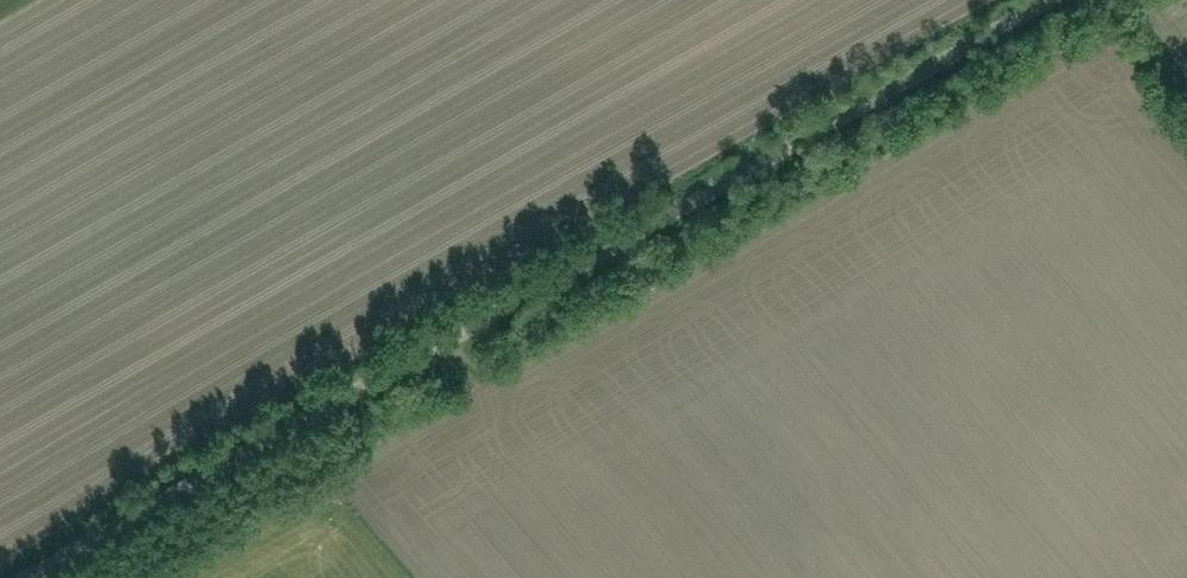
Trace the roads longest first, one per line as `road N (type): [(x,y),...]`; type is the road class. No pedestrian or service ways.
road 1 (unclassified): [(32,577),(1063,0)]

